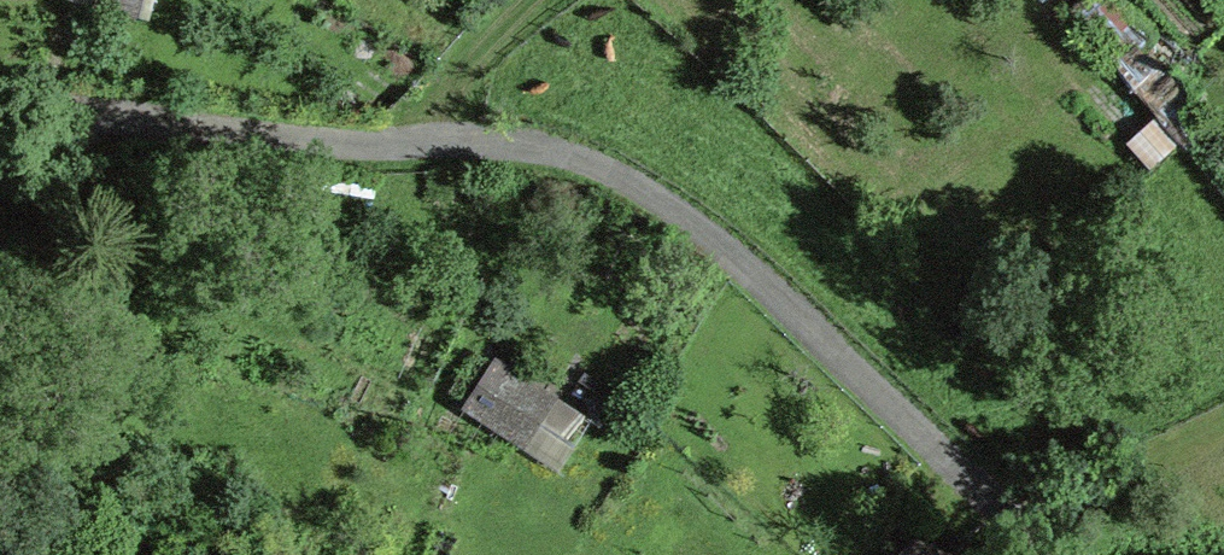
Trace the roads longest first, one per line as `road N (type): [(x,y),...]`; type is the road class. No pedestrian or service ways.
road 1 (track): [(1018,523),(1223,423)]
road 2 (track): [(450,141),(456,76),(534,0)]
road 3 (track): [(97,114),(0,210)]

